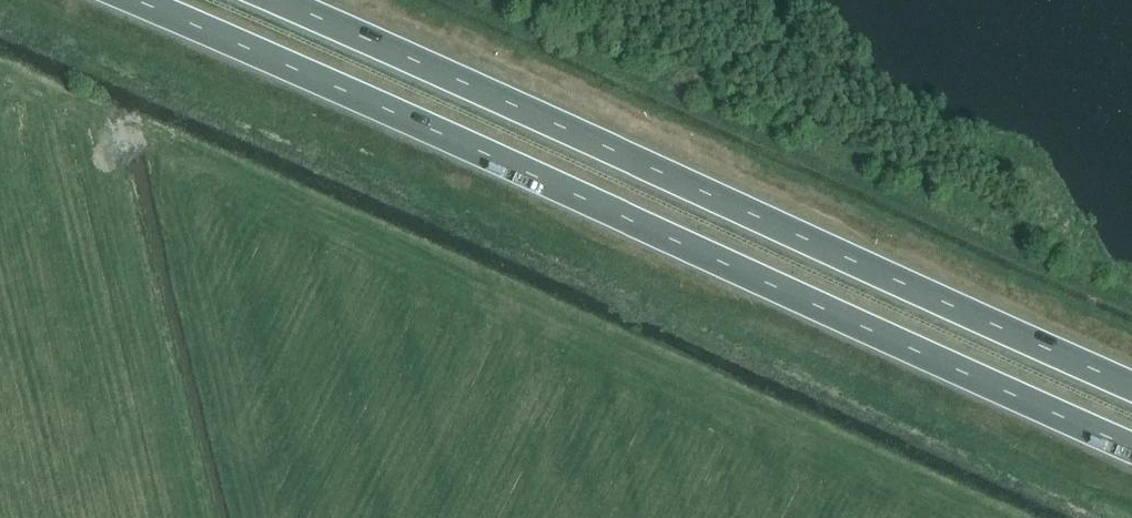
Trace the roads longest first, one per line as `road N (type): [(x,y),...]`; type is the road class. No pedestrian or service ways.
road 1 (trunk): [(134,0),(1131,448)]
road 2 (trunk): [(1131,385),(270,0)]

